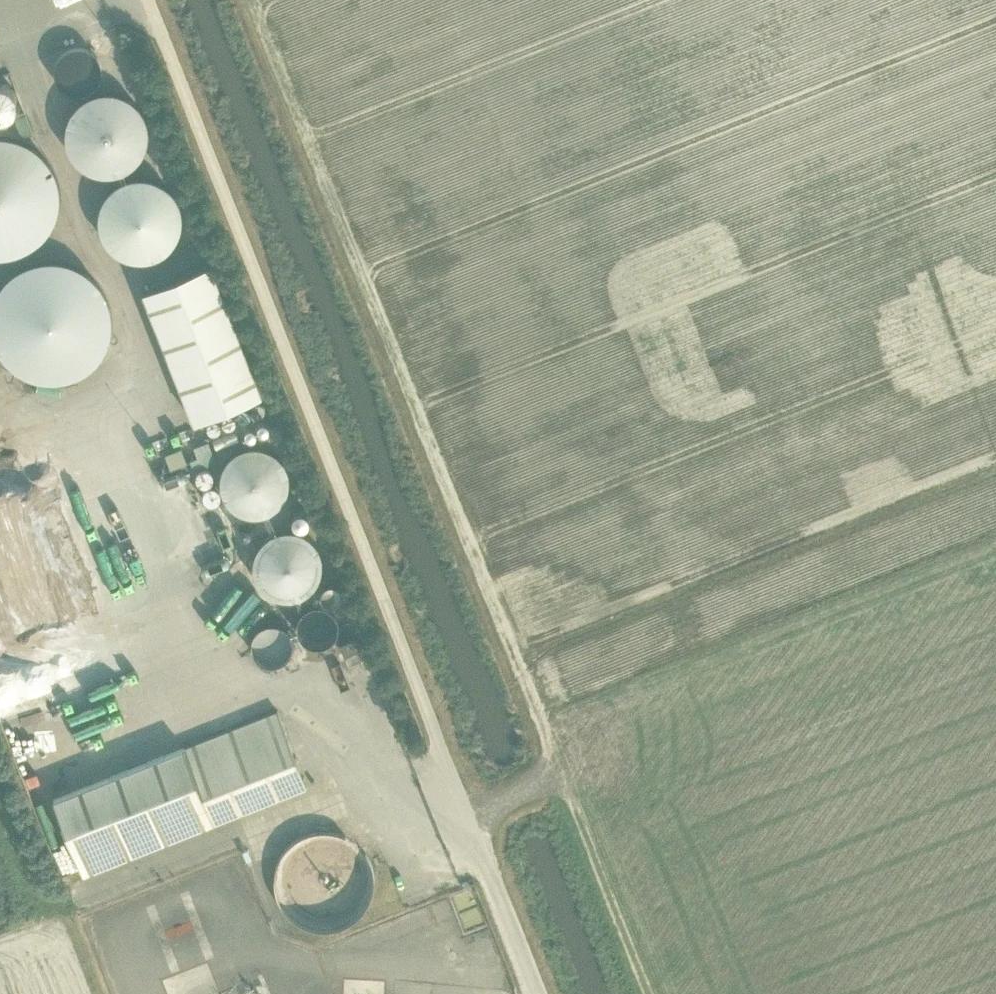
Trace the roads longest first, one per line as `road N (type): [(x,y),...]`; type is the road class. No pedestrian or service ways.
road 1 (track): [(469,817),(523,795),(549,772),(556,747),(509,641)]
road 2 (unclassified): [(538,993),(469,817)]

